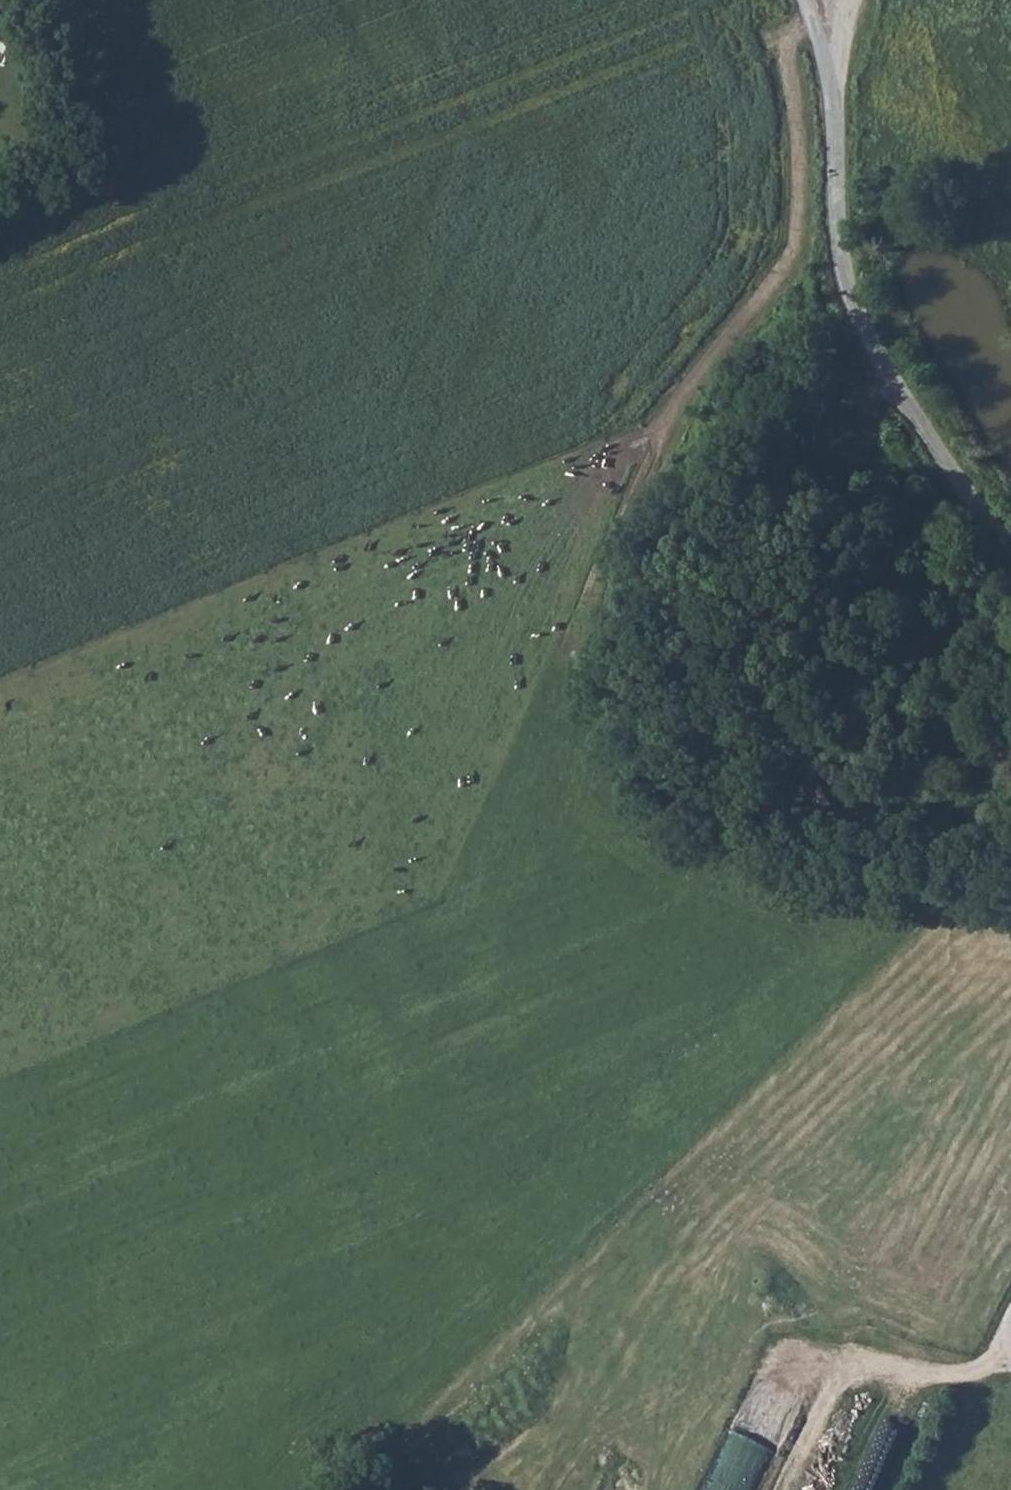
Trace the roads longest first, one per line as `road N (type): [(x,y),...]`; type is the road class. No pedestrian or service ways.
road 1 (unclassified): [(807,0),(830,51),(849,297),(891,382),(1010,547)]
road 2 (track): [(782,1489),(833,1390),(858,1371),(920,1375),(1010,1357)]

